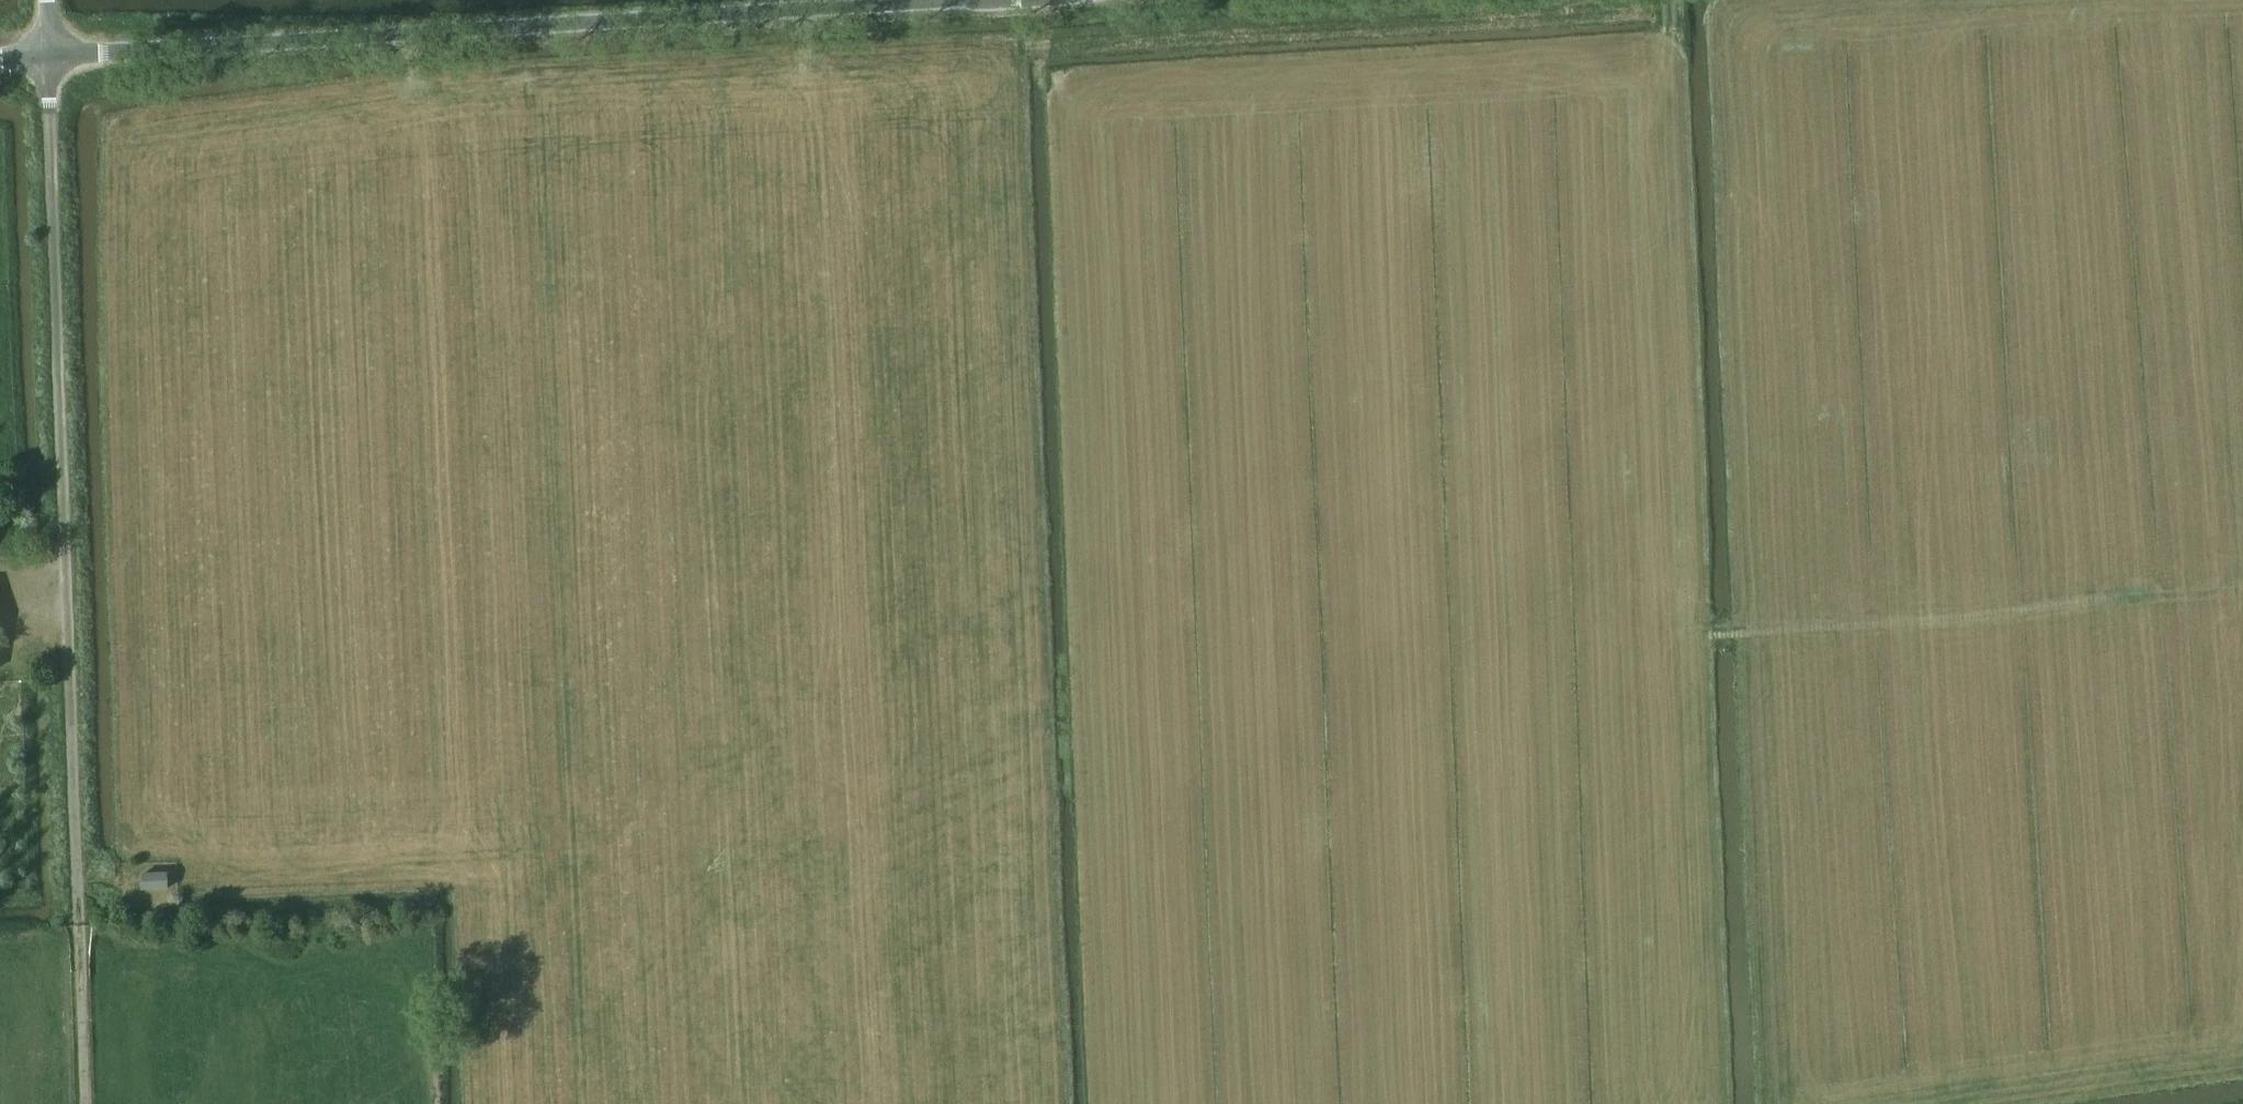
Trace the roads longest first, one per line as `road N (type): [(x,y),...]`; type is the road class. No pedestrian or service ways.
road 1 (unclassified): [(49,58),(89,1103)]
road 2 (unclassified): [(49,58),(964,0)]

